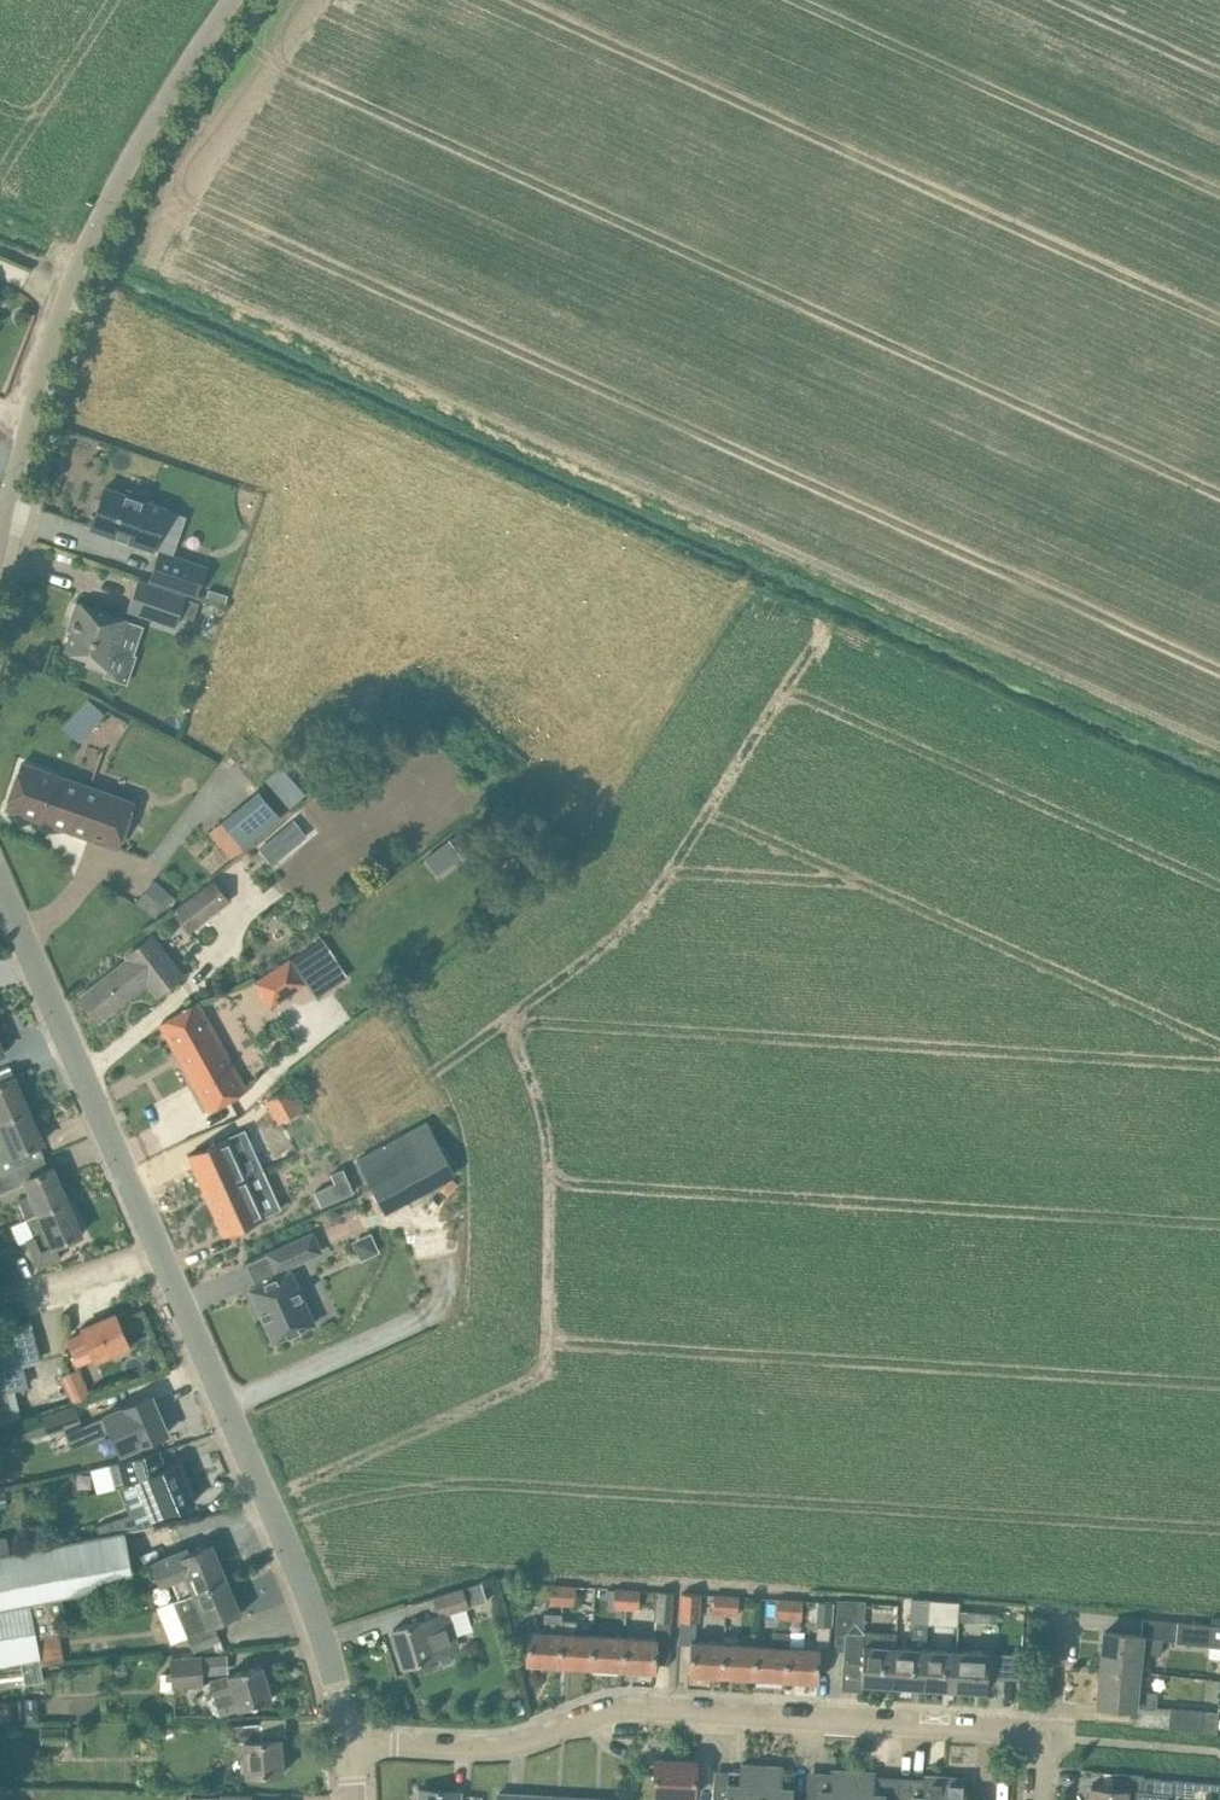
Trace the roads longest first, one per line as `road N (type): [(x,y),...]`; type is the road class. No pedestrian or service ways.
road 1 (unclassified): [(354,1725),(320,1597),(158,1253),(0,888)]
road 2 (residential): [(354,1725),(389,1742),(505,1747),(630,1705),(1049,1734)]
road 3 (unclassified): [(0,535),(64,298),(108,202),(235,0)]

